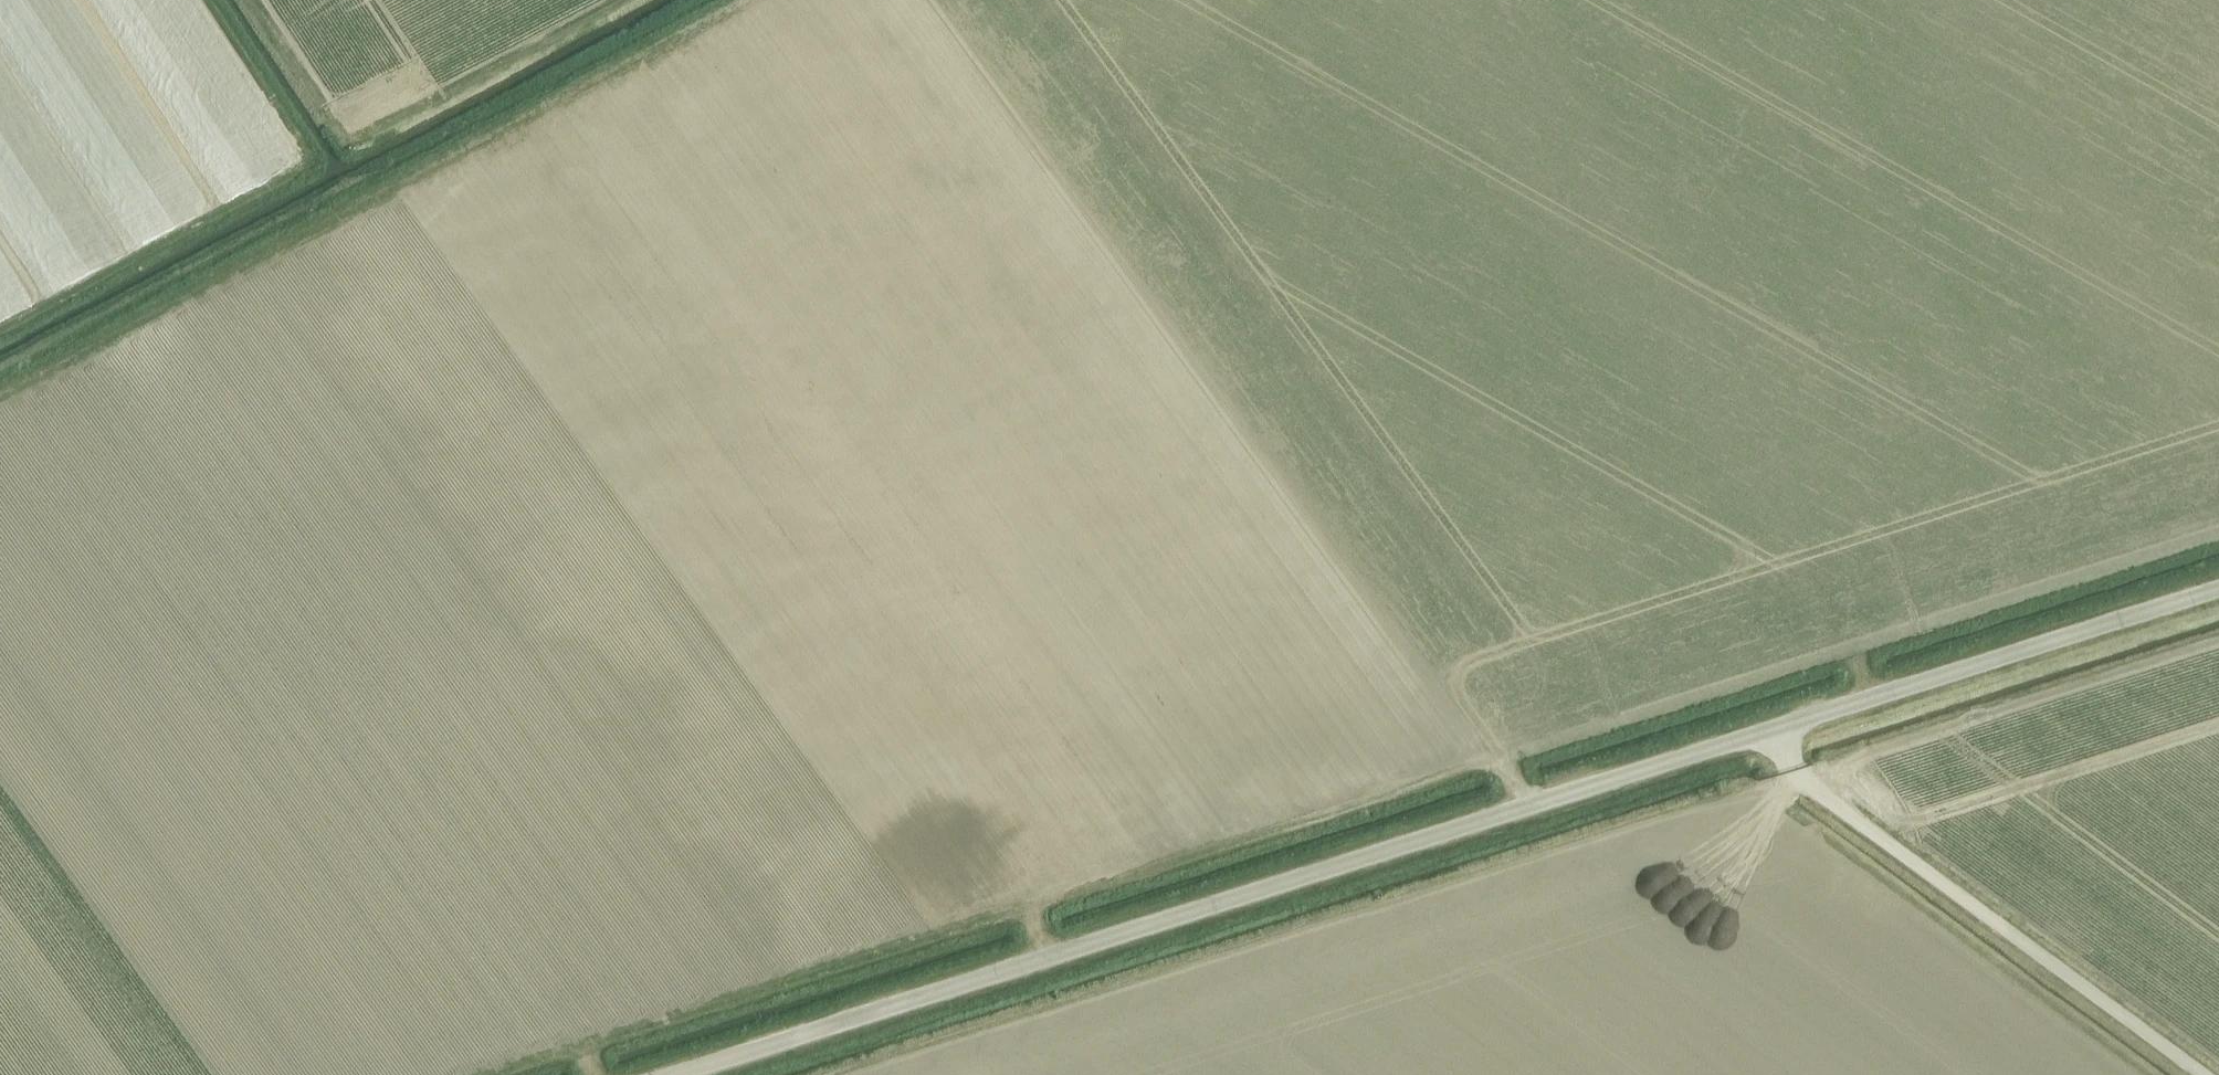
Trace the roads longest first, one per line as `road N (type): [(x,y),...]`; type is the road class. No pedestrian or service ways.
road 1 (unclassified): [(676,1074),(2218,590)]
road 2 (track): [(2202,1074),(1806,784),(1773,731)]

